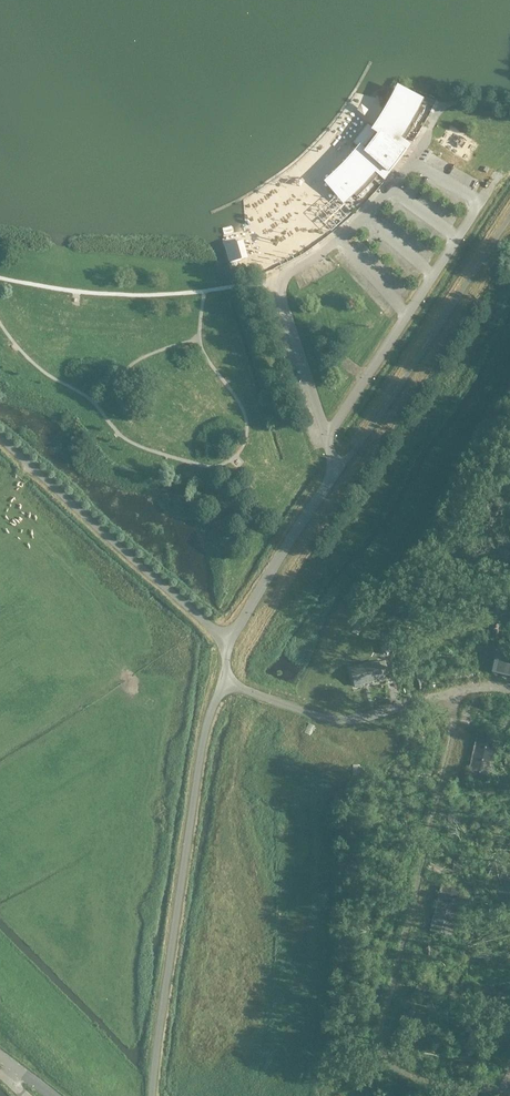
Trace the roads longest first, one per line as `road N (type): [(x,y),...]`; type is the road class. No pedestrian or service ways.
road 1 (unclassified): [(152,1095),(199,761),(226,675),(225,639)]
road 2 (unclassified): [(225,639),(0,439)]
road 3 (unclassified): [(225,639),(340,467)]

